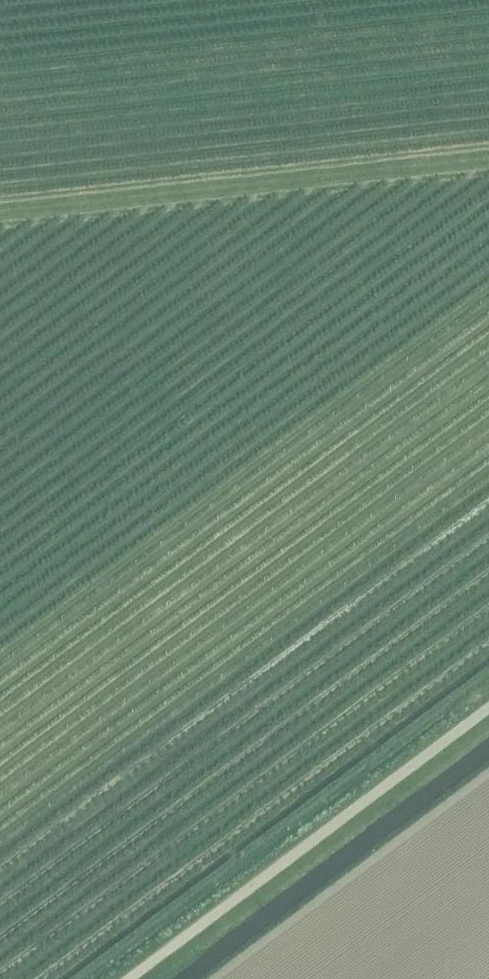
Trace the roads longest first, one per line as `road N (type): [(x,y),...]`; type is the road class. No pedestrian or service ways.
road 1 (unclassified): [(138,978),(488,705)]

